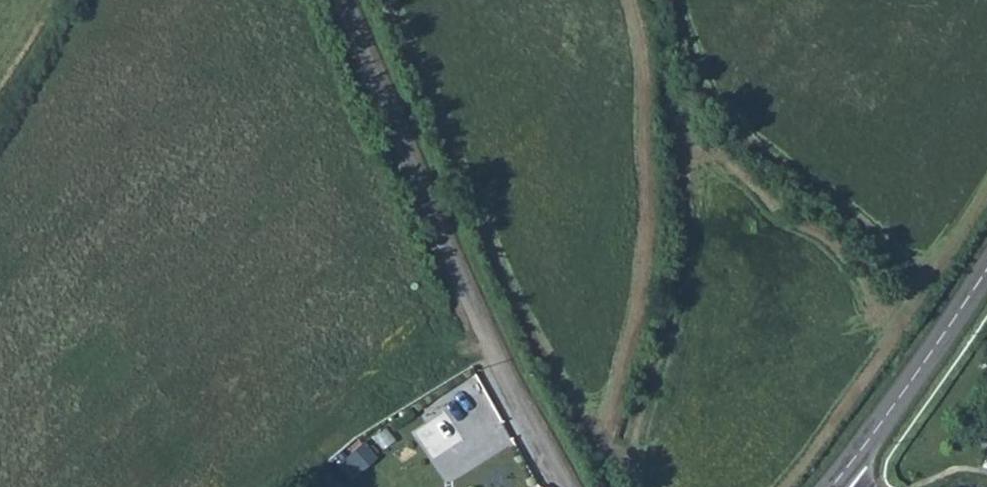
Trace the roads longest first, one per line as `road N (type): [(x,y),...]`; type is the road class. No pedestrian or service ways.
road 1 (unclassified): [(564,486),(458,280),(338,0)]
road 2 (tertiary): [(829,486),(986,268)]

